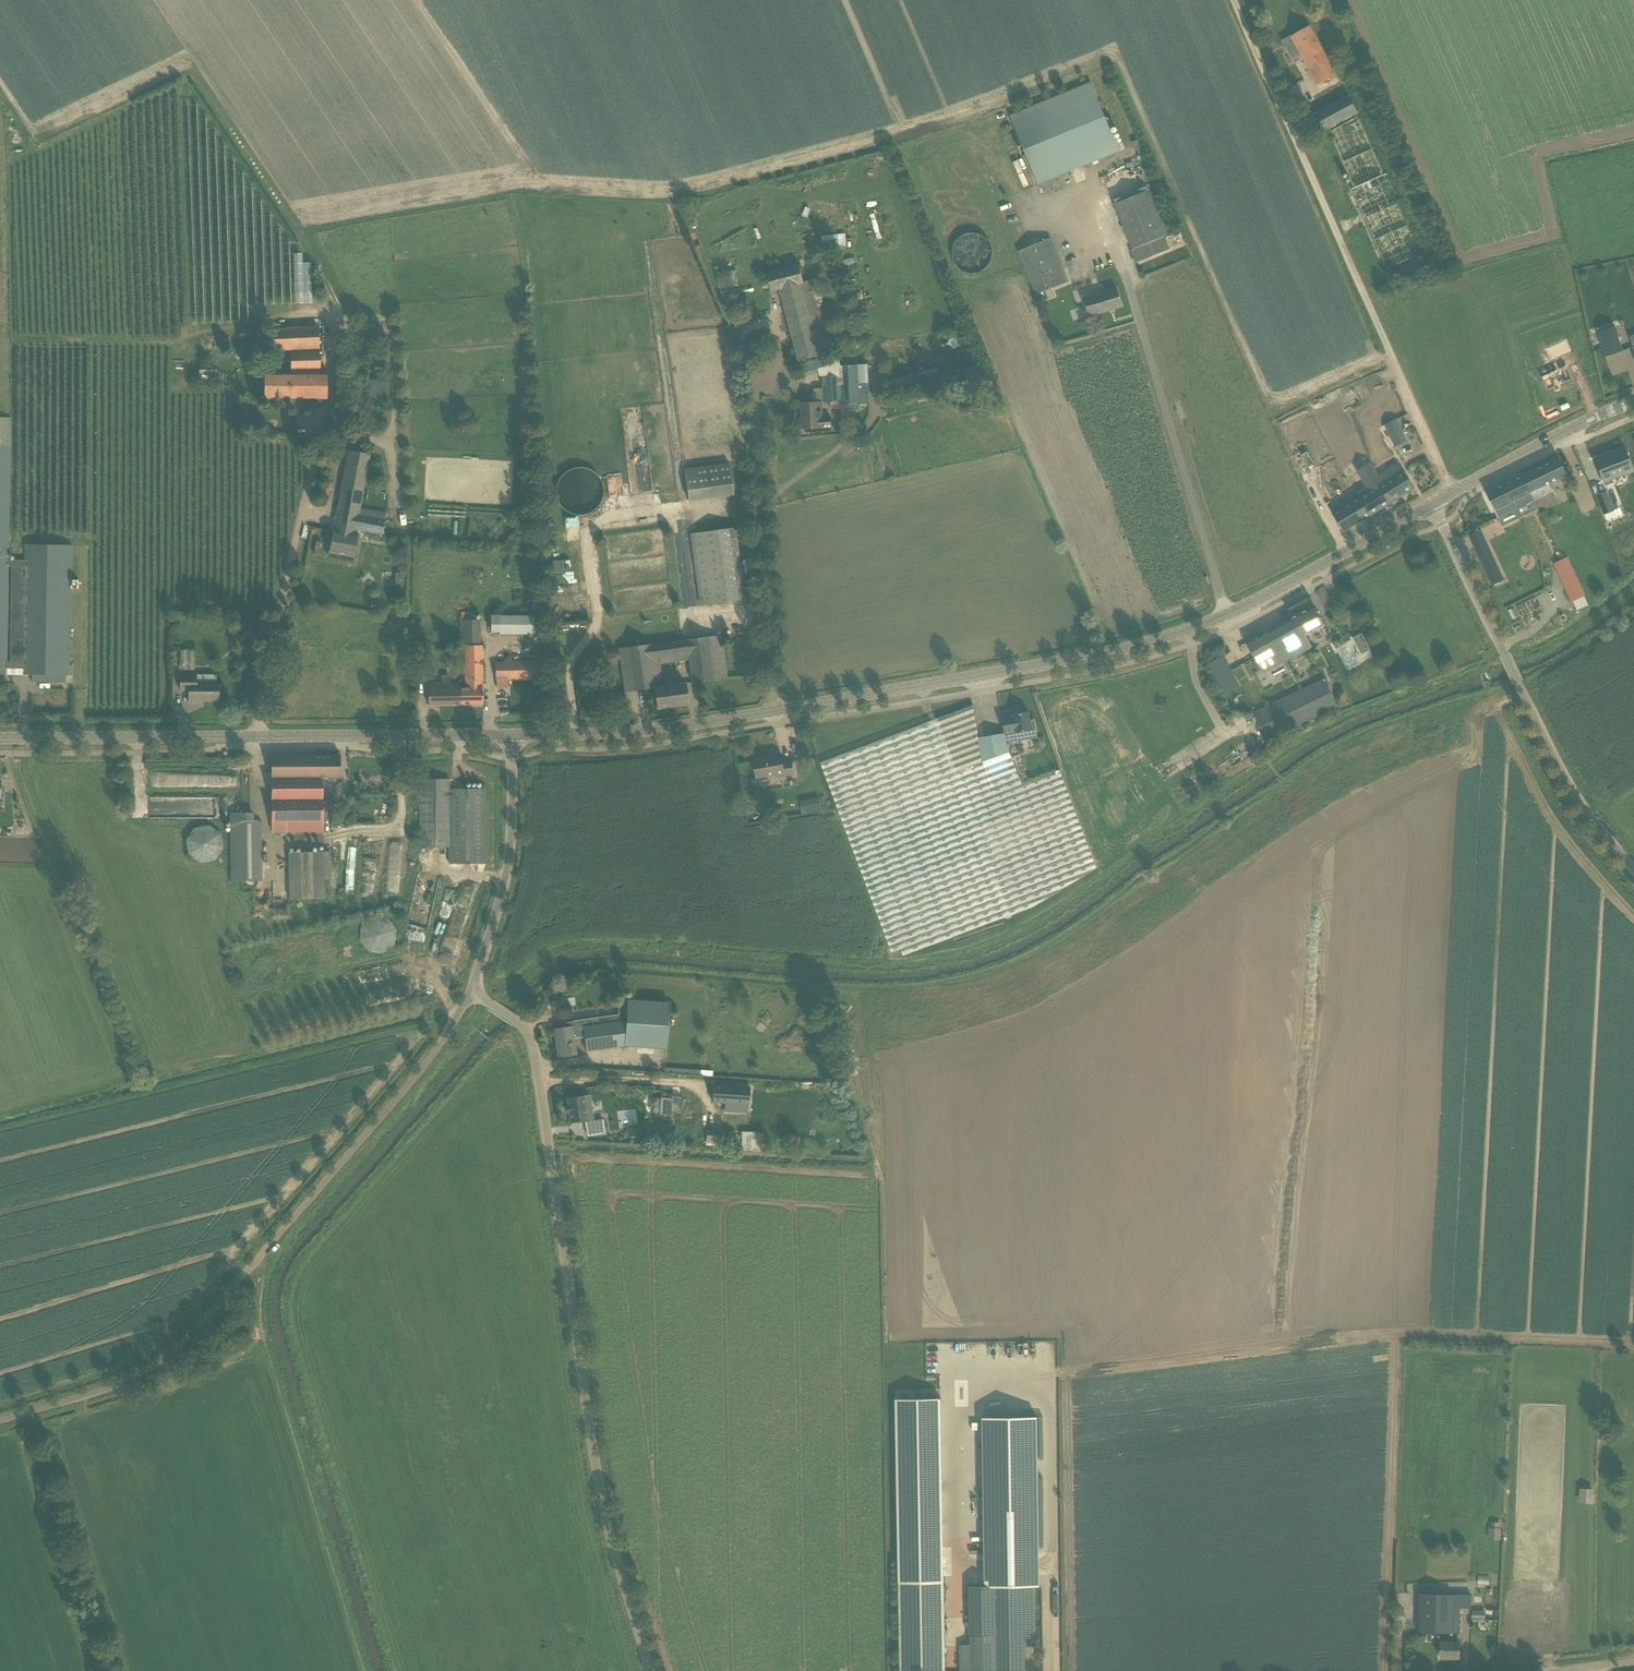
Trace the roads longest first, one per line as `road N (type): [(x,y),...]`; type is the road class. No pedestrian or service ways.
road 1 (tertiary): [(512,737),(687,727),(1138,646),(1229,613),(1433,504)]
road 2 (track): [(257,747),(265,677),(324,424),(340,400),(346,324),(325,278),(192,72)]
road 3 (unclassified): [(649,1670),(596,1479),(537,1050),(523,1025),(473,999)]
road 4 (unclassified): [(0,1423),(133,1383),(196,1339),(430,1063),(473,999)]
road 5 (track): [(1236,0),(1457,490)]
road 6 (tertiary): [(512,737),(0,736)]
road 7 (unclassified): [(1633,861),(1571,791),(1433,504)]
road 8 (unclassified): [(473,999),(509,861),(512,737)]
road 9 (tertiary): [(1433,504),(1633,402)]

